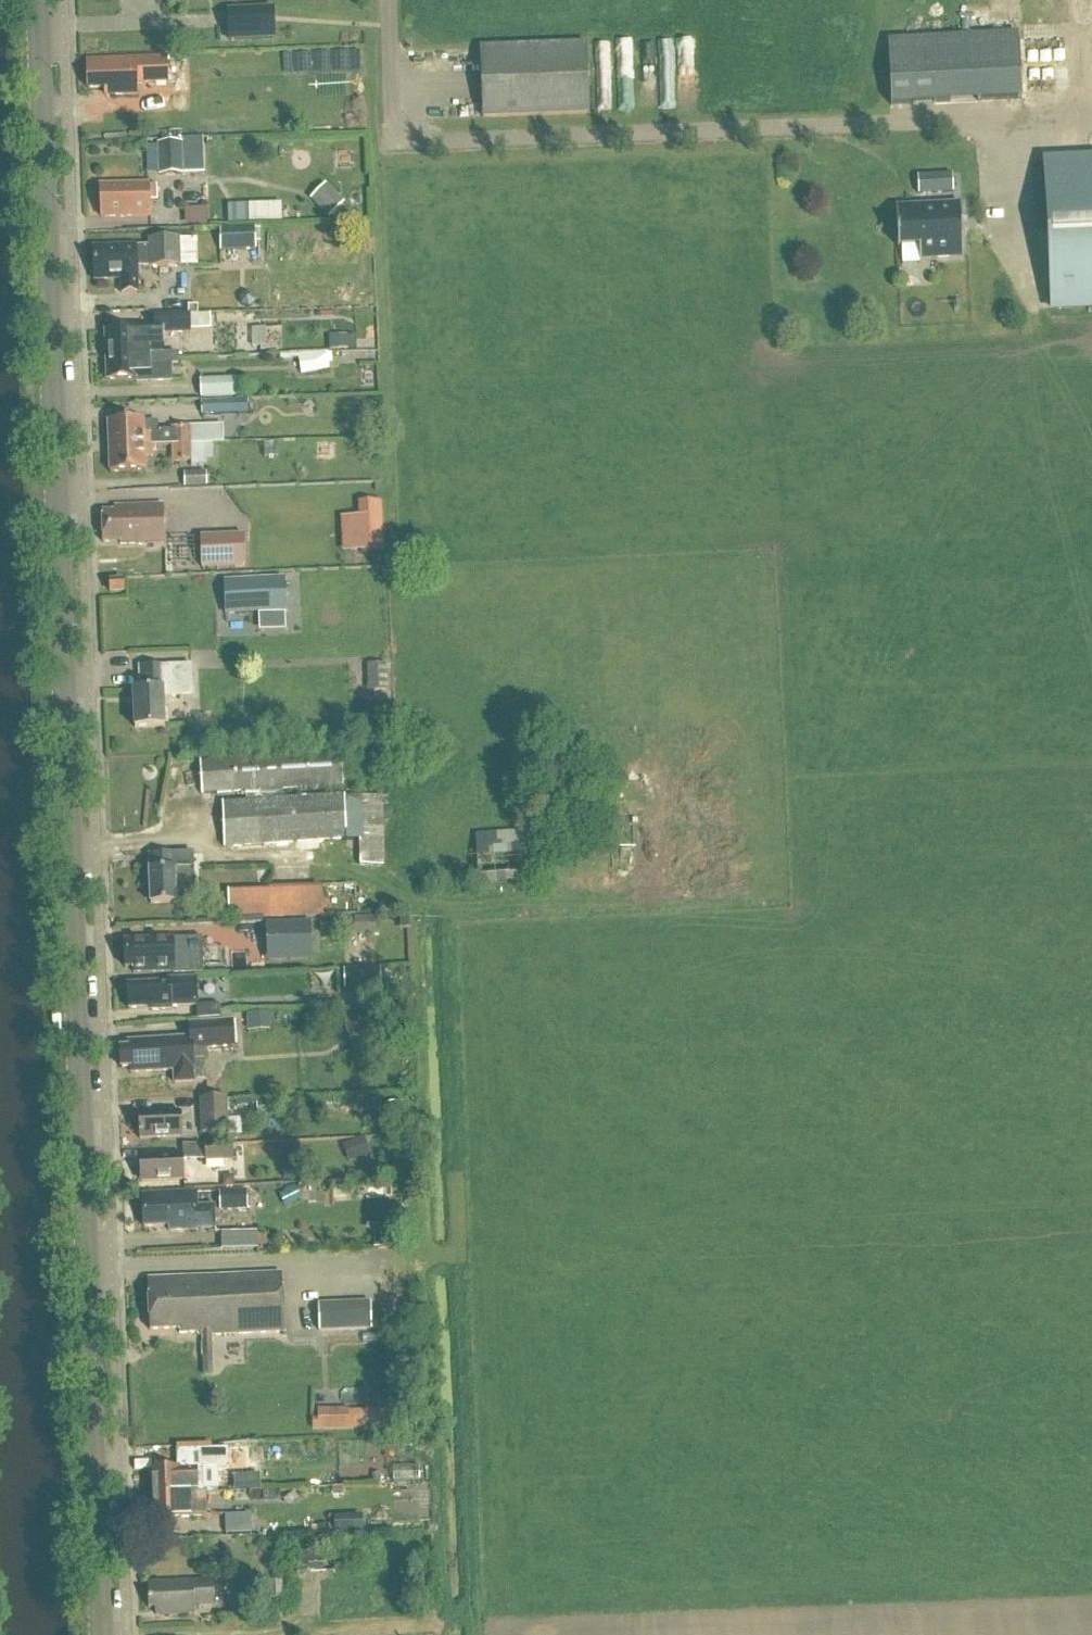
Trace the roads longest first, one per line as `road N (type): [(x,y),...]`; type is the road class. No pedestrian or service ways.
road 1 (secondary): [(103,1634),(40,0)]
road 2 (unclassified): [(394,124),(390,0)]

